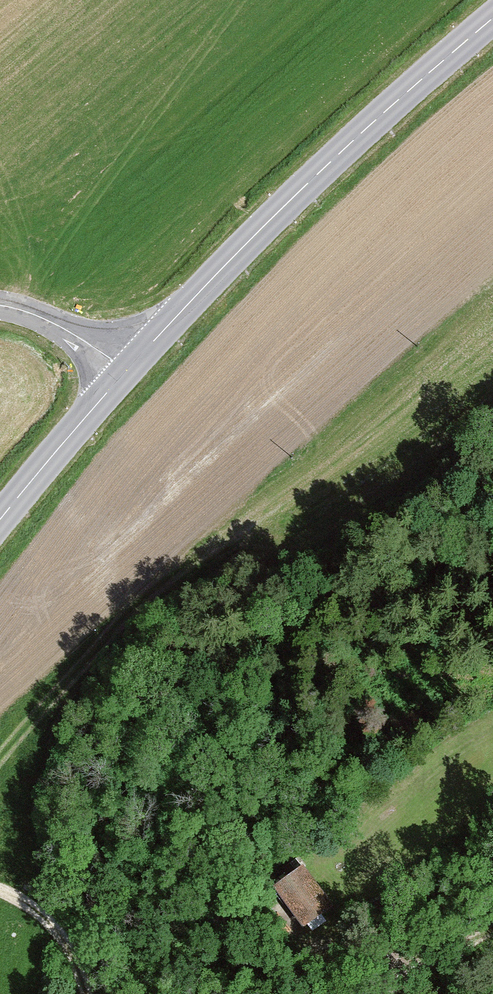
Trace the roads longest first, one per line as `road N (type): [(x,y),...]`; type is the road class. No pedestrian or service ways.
road 1 (tertiary): [(127,370),(249,240),(466,41)]
road 2 (tertiary): [(0,520),(127,370)]
road 3 (tertiary): [(127,370),(57,326),(0,306)]
road 4 (track): [(0,889),(60,933),(87,993)]
road 5 (track): [(381,993),(492,930)]

